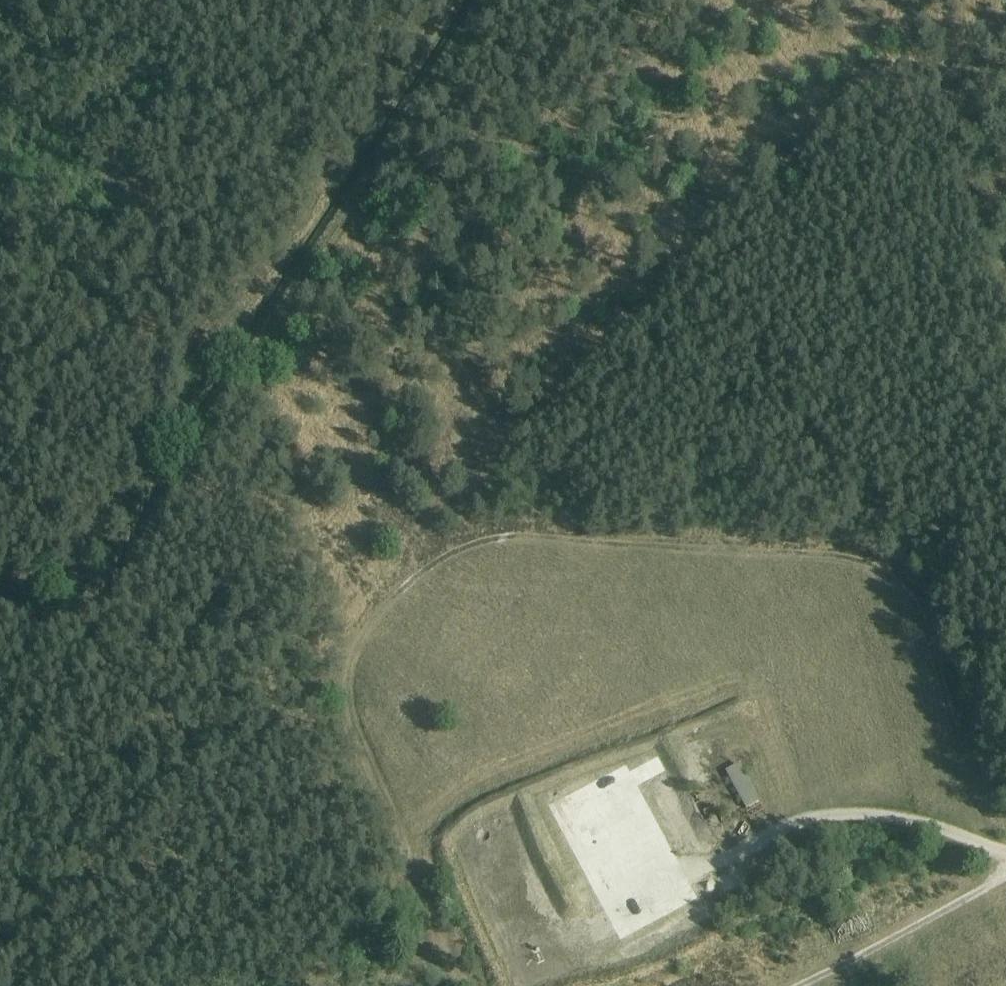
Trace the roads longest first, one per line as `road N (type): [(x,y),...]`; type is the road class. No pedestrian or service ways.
road 1 (track): [(466,985),(353,709),(350,655),(428,568),(472,546),(517,536),(787,551),(851,557),(885,571),(907,592),(989,845)]
road 2 (track): [(0,617),(87,619),(118,603),(229,402),(491,0)]

